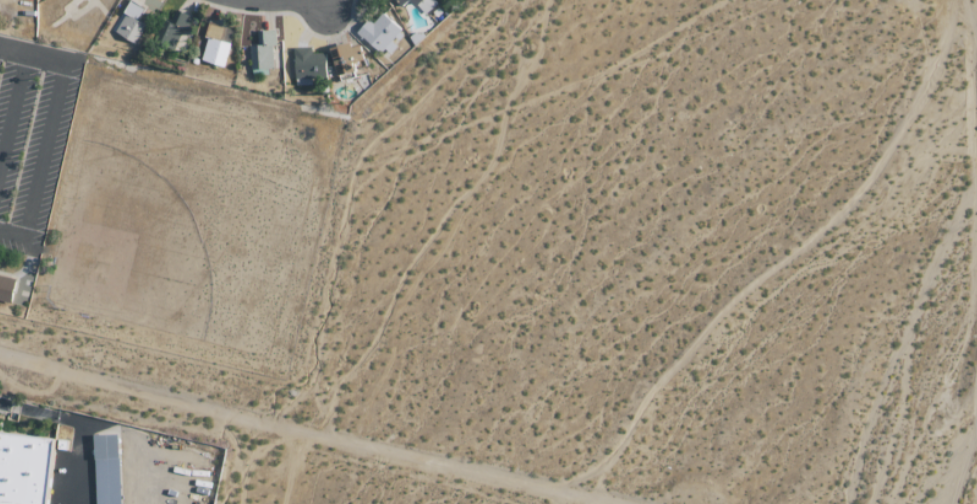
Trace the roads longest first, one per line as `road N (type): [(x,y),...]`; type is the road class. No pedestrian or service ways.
road 1 (track): [(693,503),(0,352)]

